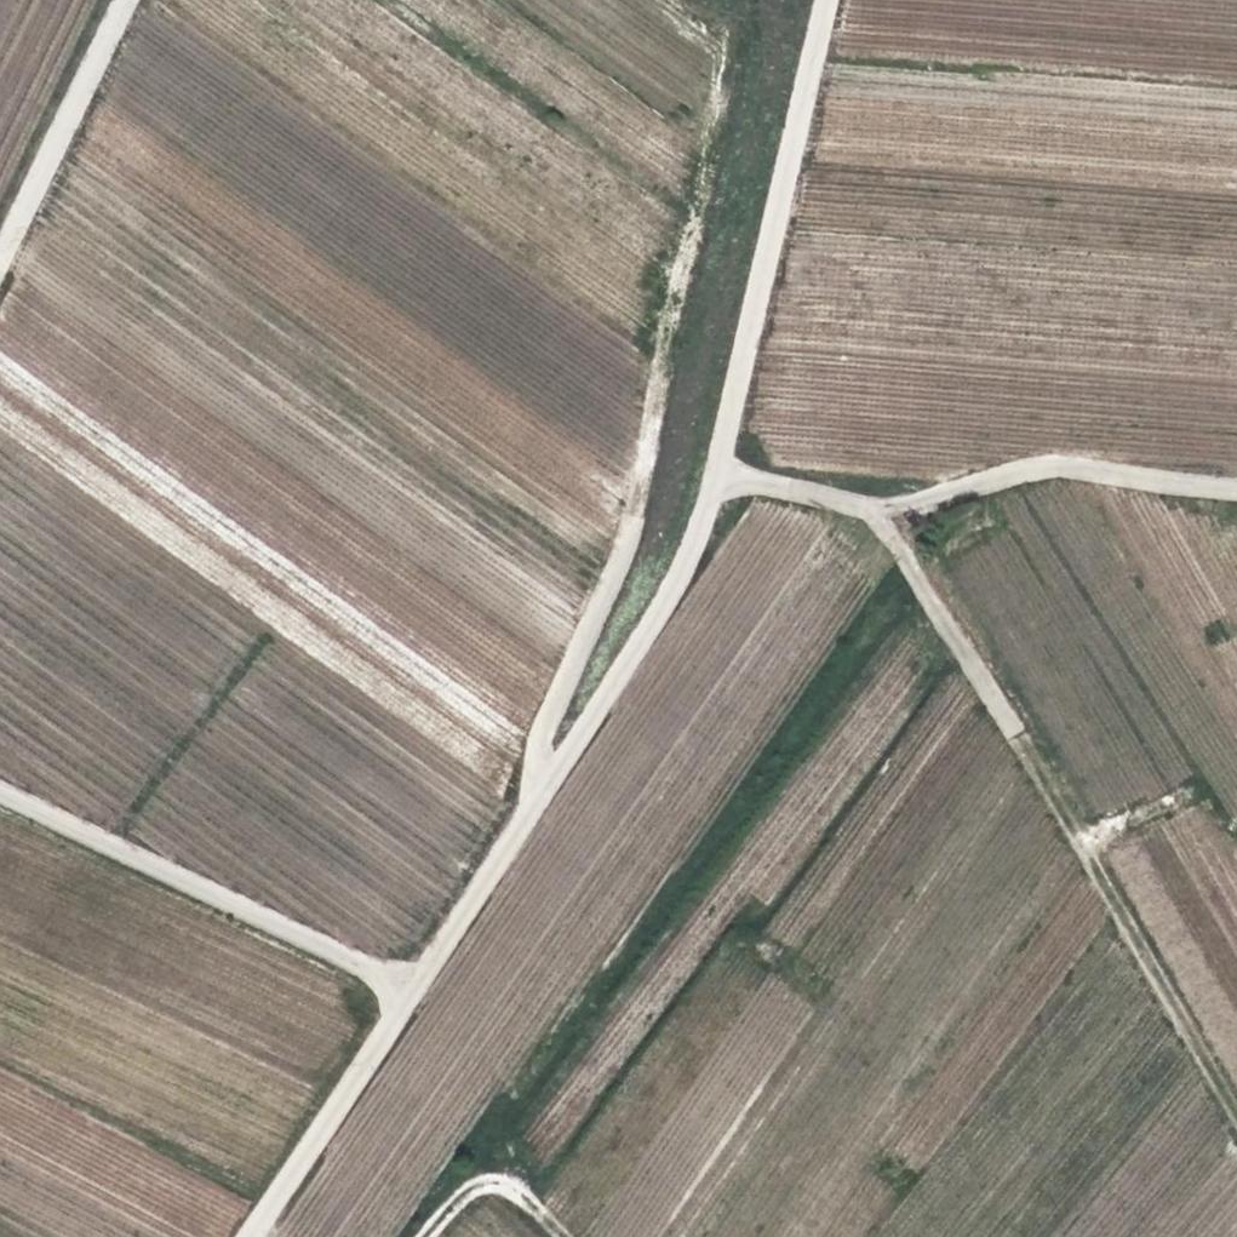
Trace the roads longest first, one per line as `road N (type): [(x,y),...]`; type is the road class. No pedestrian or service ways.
road 1 (unclassified): [(717,475),(829,0)]
road 2 (unclassified): [(416,987),(0,799)]
road 3 (track): [(1236,1122),(1021,740)]
road 4 (unclassified): [(534,789),(673,582),(717,475)]
road 5 (unclassified): [(890,515),(1057,458),(1236,483)]
road 6 (unclassified): [(250,1236),(416,987)]
road 7 (unclassified): [(534,789),(550,706),(613,536)]
road 8 (track): [(0,236),(116,0)]
road 9 (unclassified): [(890,515),(1021,740)]
road 10 (unclassified): [(416,987),(534,789)]
road 11 (track): [(421,1236),(457,1192),(495,1184),(531,1202),(565,1236)]
road 12 (unclassified): [(717,475),(890,515)]

